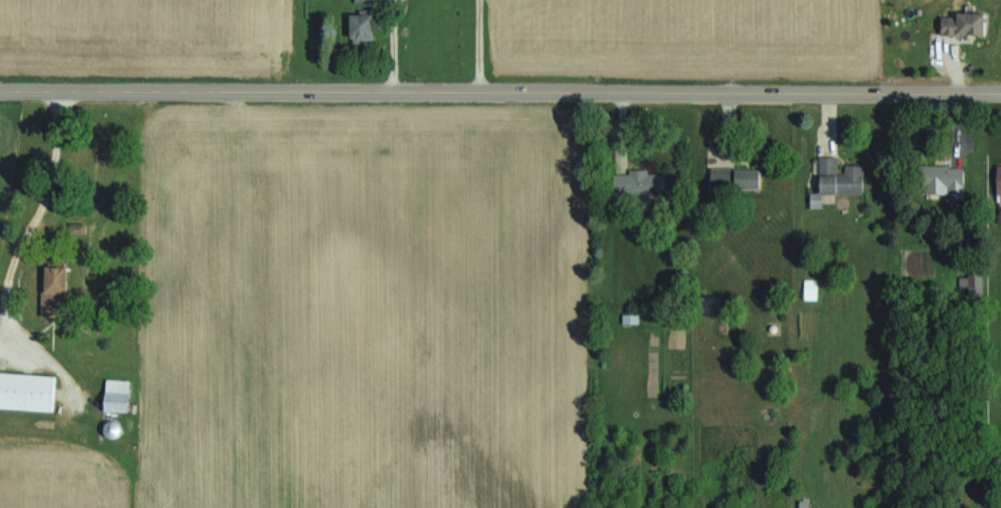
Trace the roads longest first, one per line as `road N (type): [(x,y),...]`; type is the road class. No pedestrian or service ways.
road 1 (secondary): [(1000,93),(0,92)]

